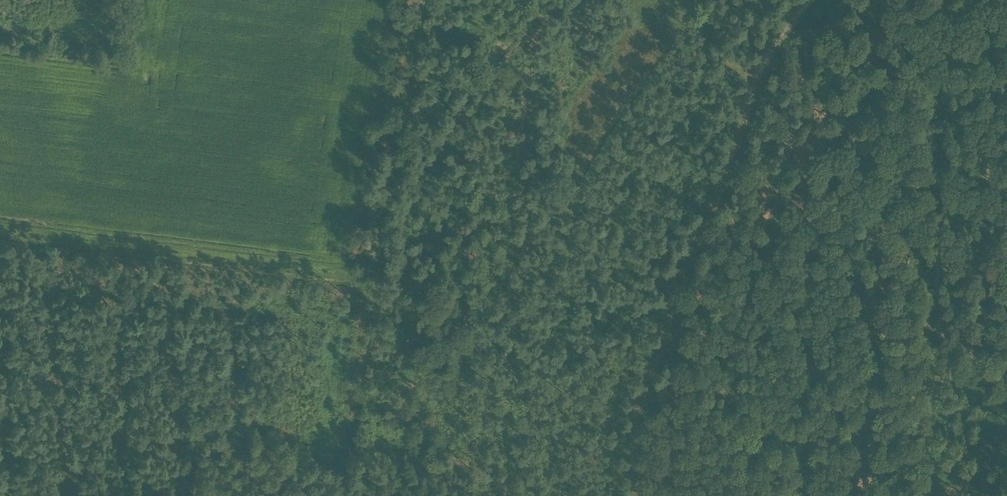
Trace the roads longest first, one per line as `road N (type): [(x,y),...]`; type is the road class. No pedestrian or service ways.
road 1 (track): [(812,0),(766,56),(636,403),(636,495)]
road 2 (track): [(414,0),(360,329)]

